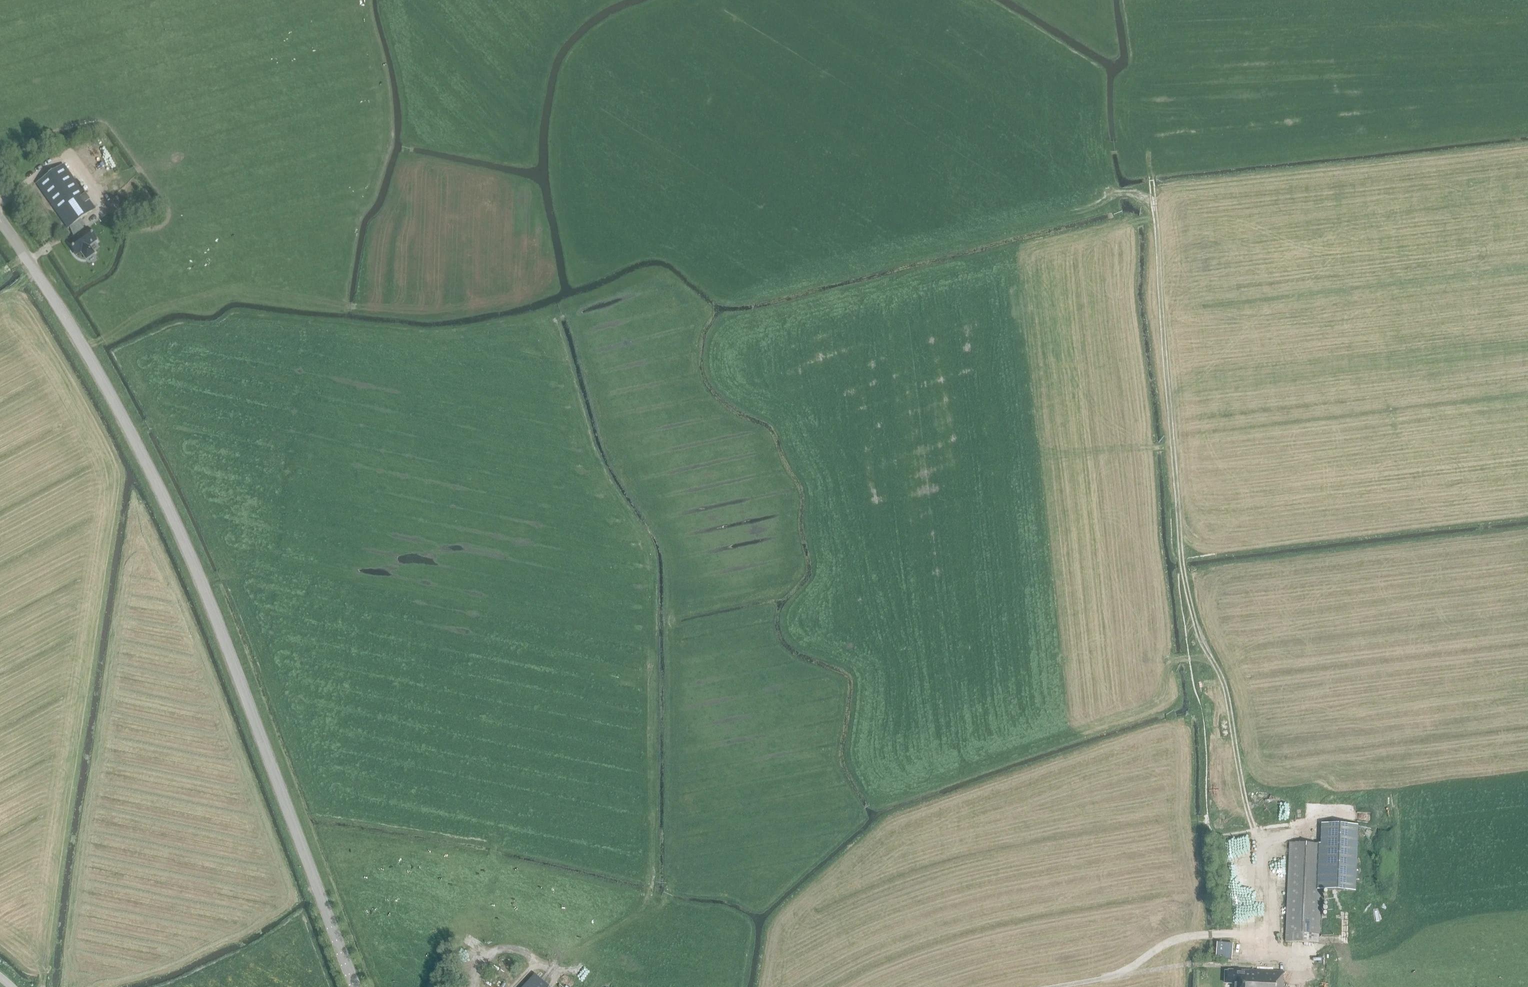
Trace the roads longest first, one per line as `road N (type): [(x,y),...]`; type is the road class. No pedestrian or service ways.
road 1 (tertiary): [(355,986),(185,544),(103,382),(0,220)]

